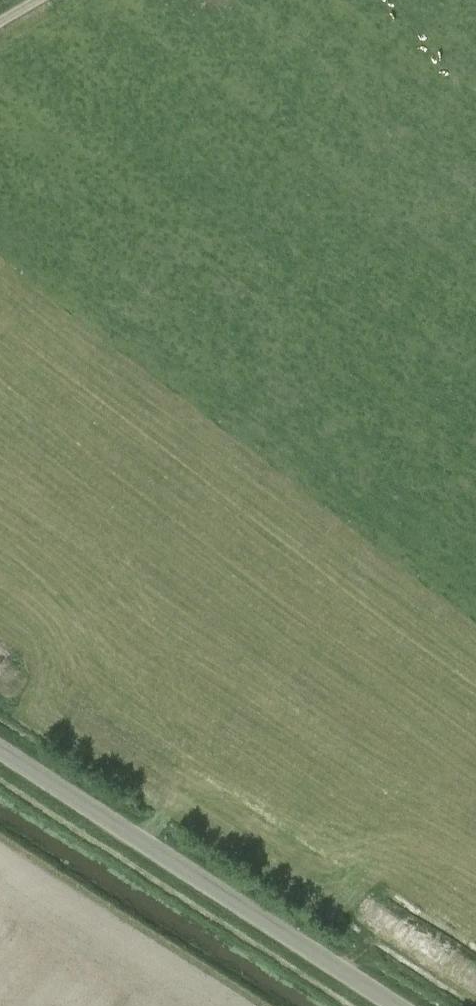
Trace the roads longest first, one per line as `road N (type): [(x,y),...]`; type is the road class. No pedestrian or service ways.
road 1 (unclassified): [(401,1005),(0,747)]

